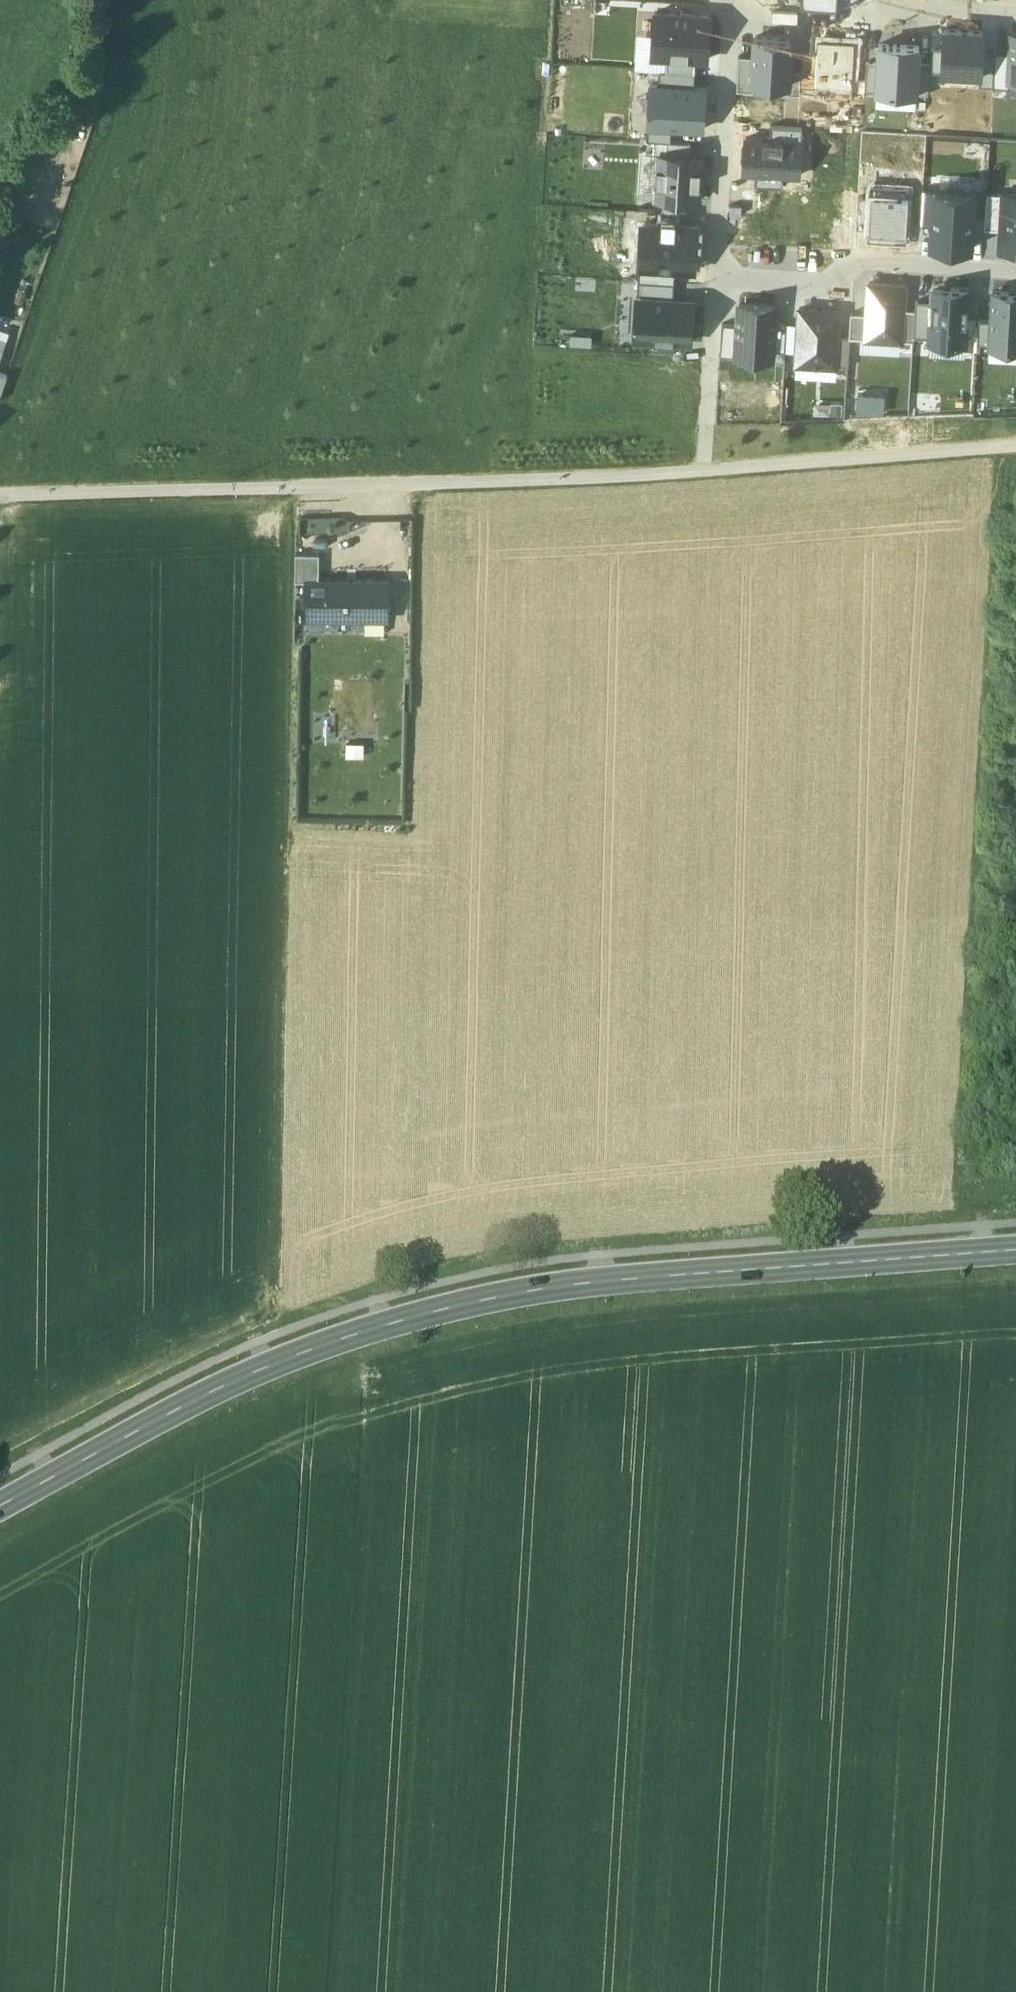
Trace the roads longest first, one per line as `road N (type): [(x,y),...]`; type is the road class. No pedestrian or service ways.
road 1 (secondary): [(1015,1251),(554,1289),(421,1316),(214,1392),(0,1508)]
road 2 (residential): [(719,280),(842,287),(857,262),(1015,273)]
road 3 (residential): [(737,13),(719,280)]
road 4 (residential): [(872,23),(888,9),(1015,17)]
road 5 (residential): [(719,280),(708,422)]
road 6 (residential): [(737,13),(872,23)]

